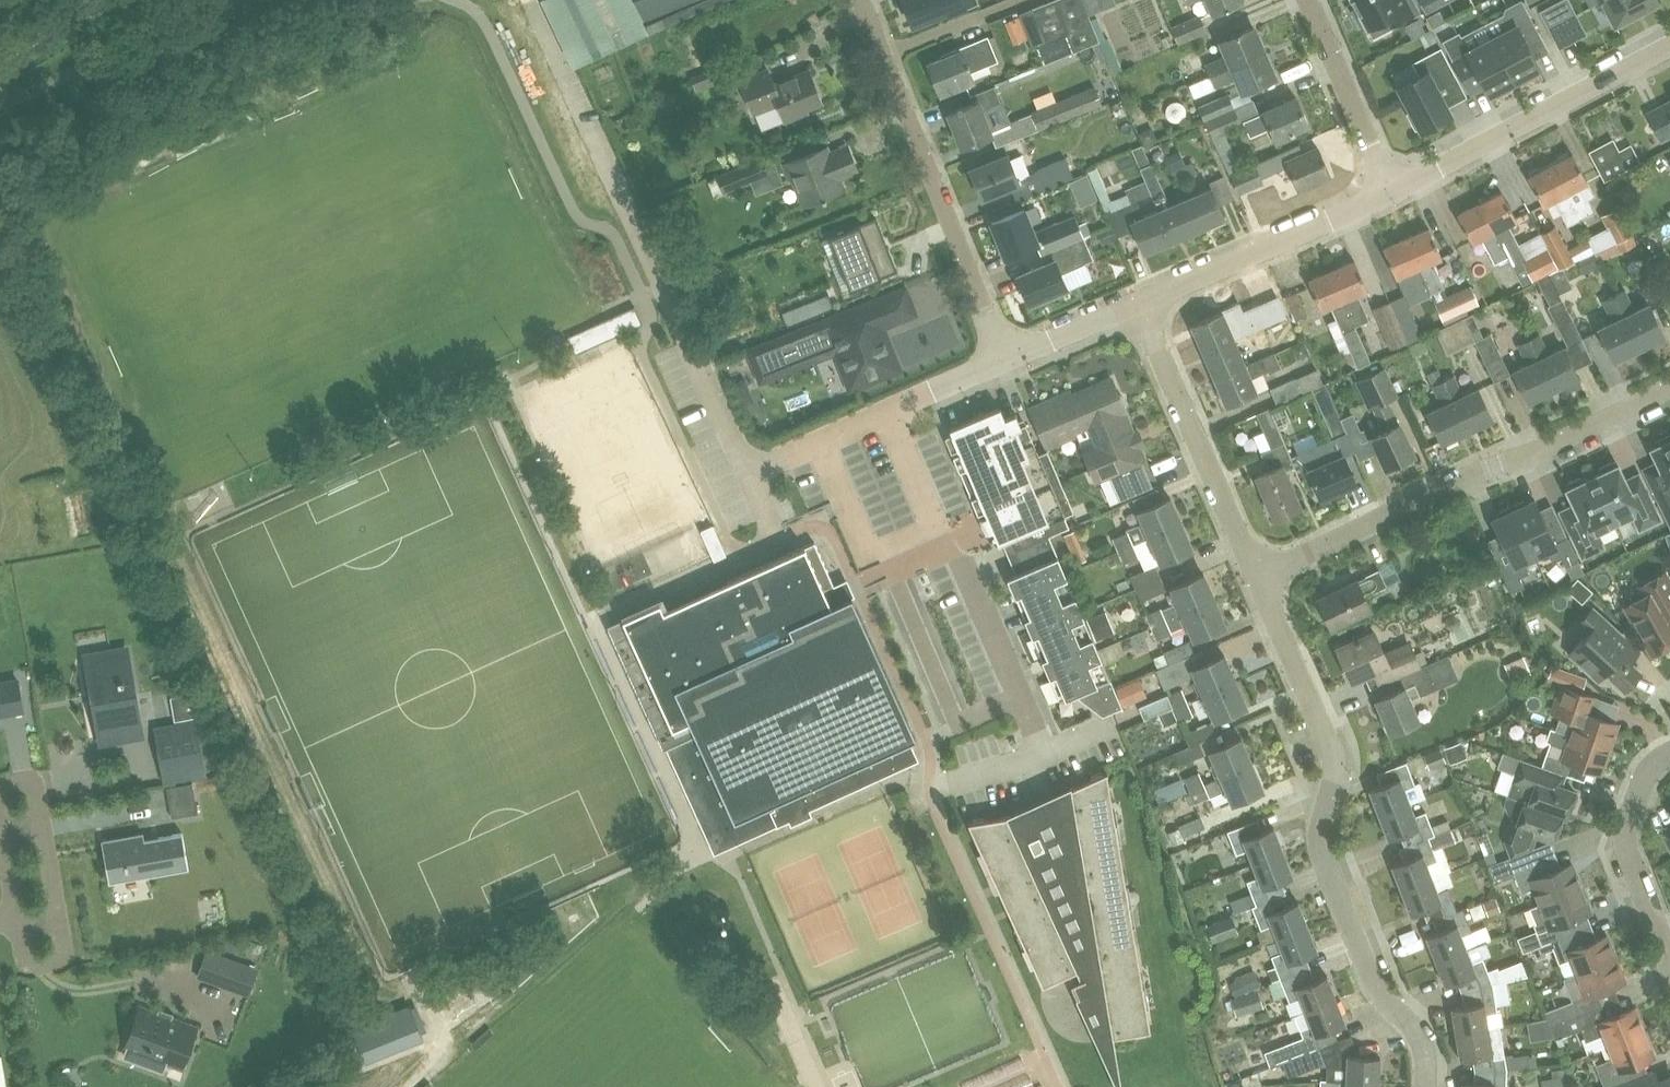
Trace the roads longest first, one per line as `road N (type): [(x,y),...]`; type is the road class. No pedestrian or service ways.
road 1 (residential): [(1424,1086),(1424,1049),(1366,975),(1321,851),(1332,753),(1256,577)]
road 2 (residential): [(1044,754),(887,412),(1003,360)]
road 3 (residential): [(1256,577),(1669,385)]
road 4 (residential): [(1003,360),(862,0)]
road 5 (residential): [(1392,194),(1669,50)]
road 6 (residential): [(1256,577),(1137,303)]
road 7 (residential): [(1137,303),(1392,194)]
road 8 (residential): [(27,958),(57,959),(64,948),(35,782),(0,783)]
road 9 (residential): [(1669,966),(1627,855),(1626,832),(1645,774),(1669,754)]
road 10 (residential): [(1392,194),(1310,0)]
road 11 (residential): [(1003,360),(1137,303)]
road 12 (secondary): [(0,62),(110,5)]

